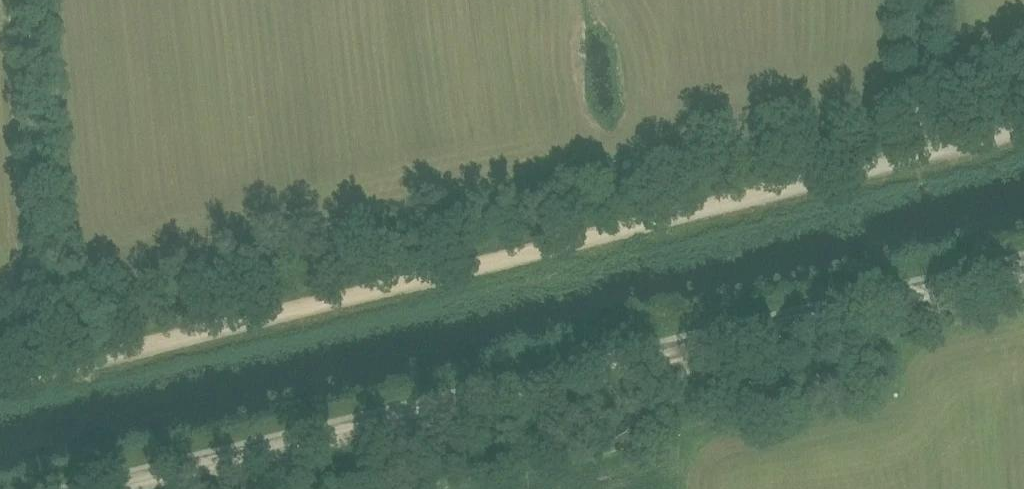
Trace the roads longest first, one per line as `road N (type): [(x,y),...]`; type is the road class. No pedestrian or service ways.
road 1 (track): [(926,160),(0,379)]
road 2 (unclassified): [(110,488),(1023,270)]
road 3 (track): [(24,0),(65,364)]
road 4 (track): [(930,0),(926,160)]

